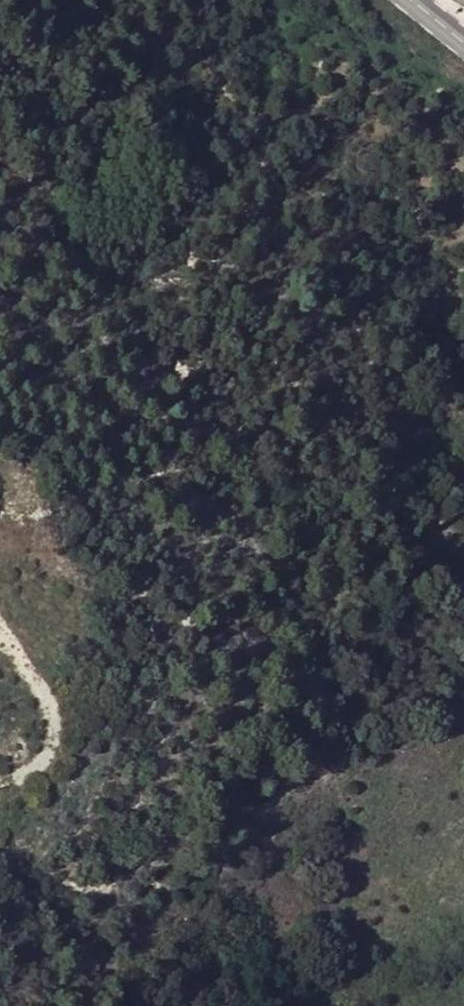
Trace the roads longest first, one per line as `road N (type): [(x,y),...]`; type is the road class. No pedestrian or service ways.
road 1 (track): [(0,631),(49,704),(51,749),(35,768),(0,782)]

